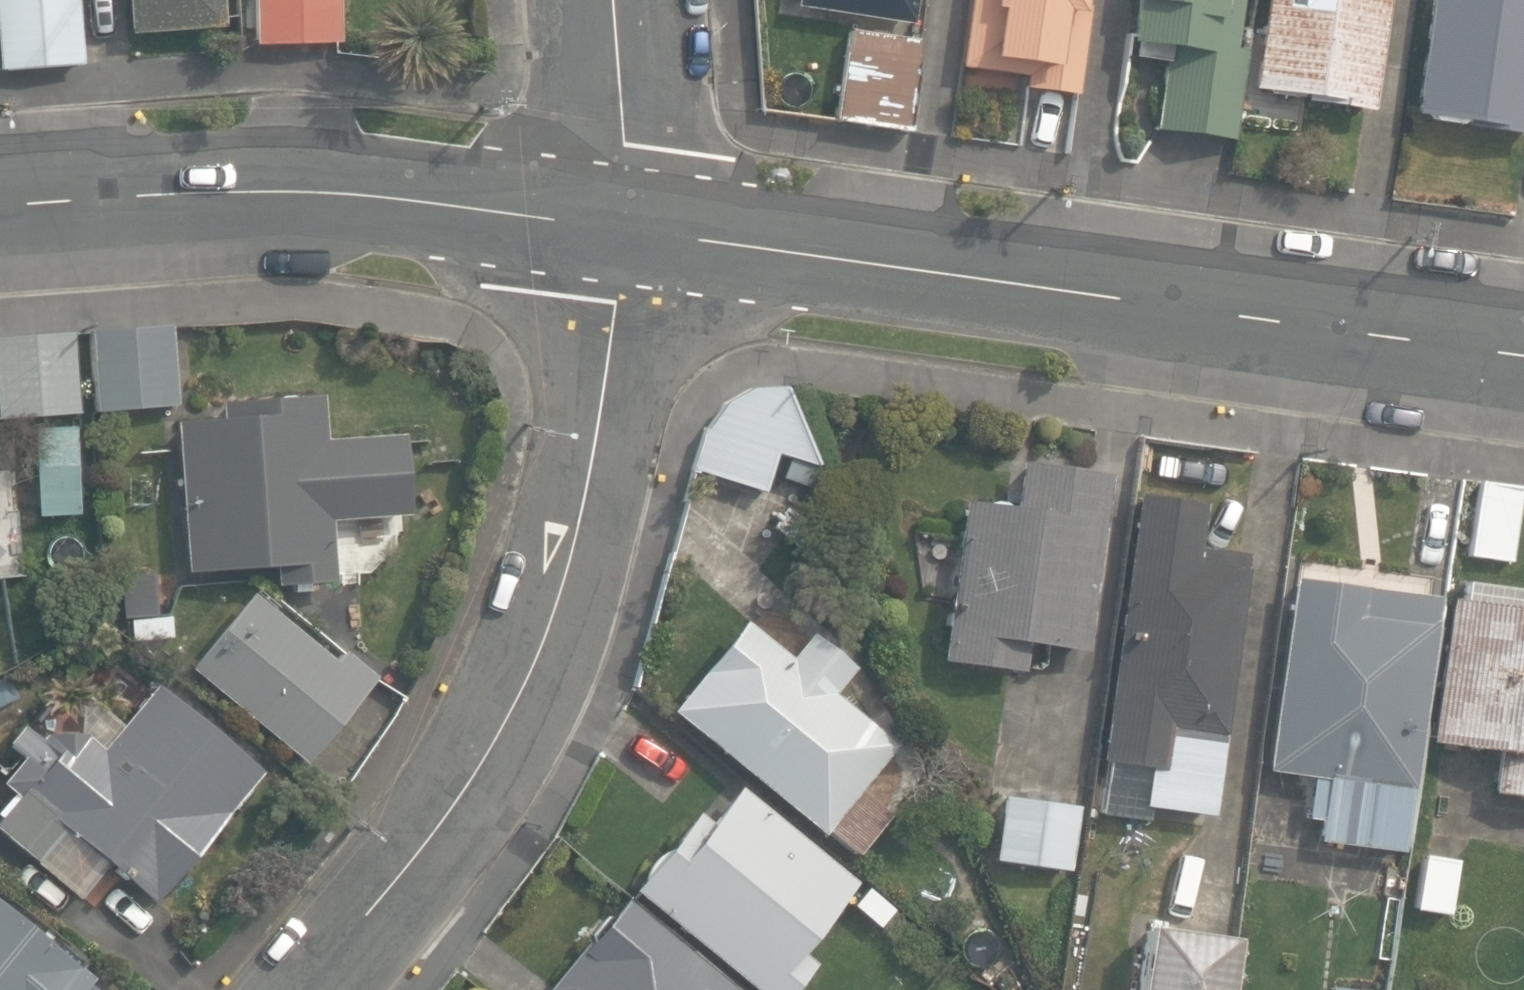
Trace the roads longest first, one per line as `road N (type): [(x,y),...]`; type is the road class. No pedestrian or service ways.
road 1 (residential): [(625,222),(1523,356)]
road 2 (residential): [(625,222),(605,410),(529,688),(297,989)]
road 3 (residential): [(0,204),(195,191),(365,192),(625,222)]
road 4 (residential): [(615,0),(625,222)]

